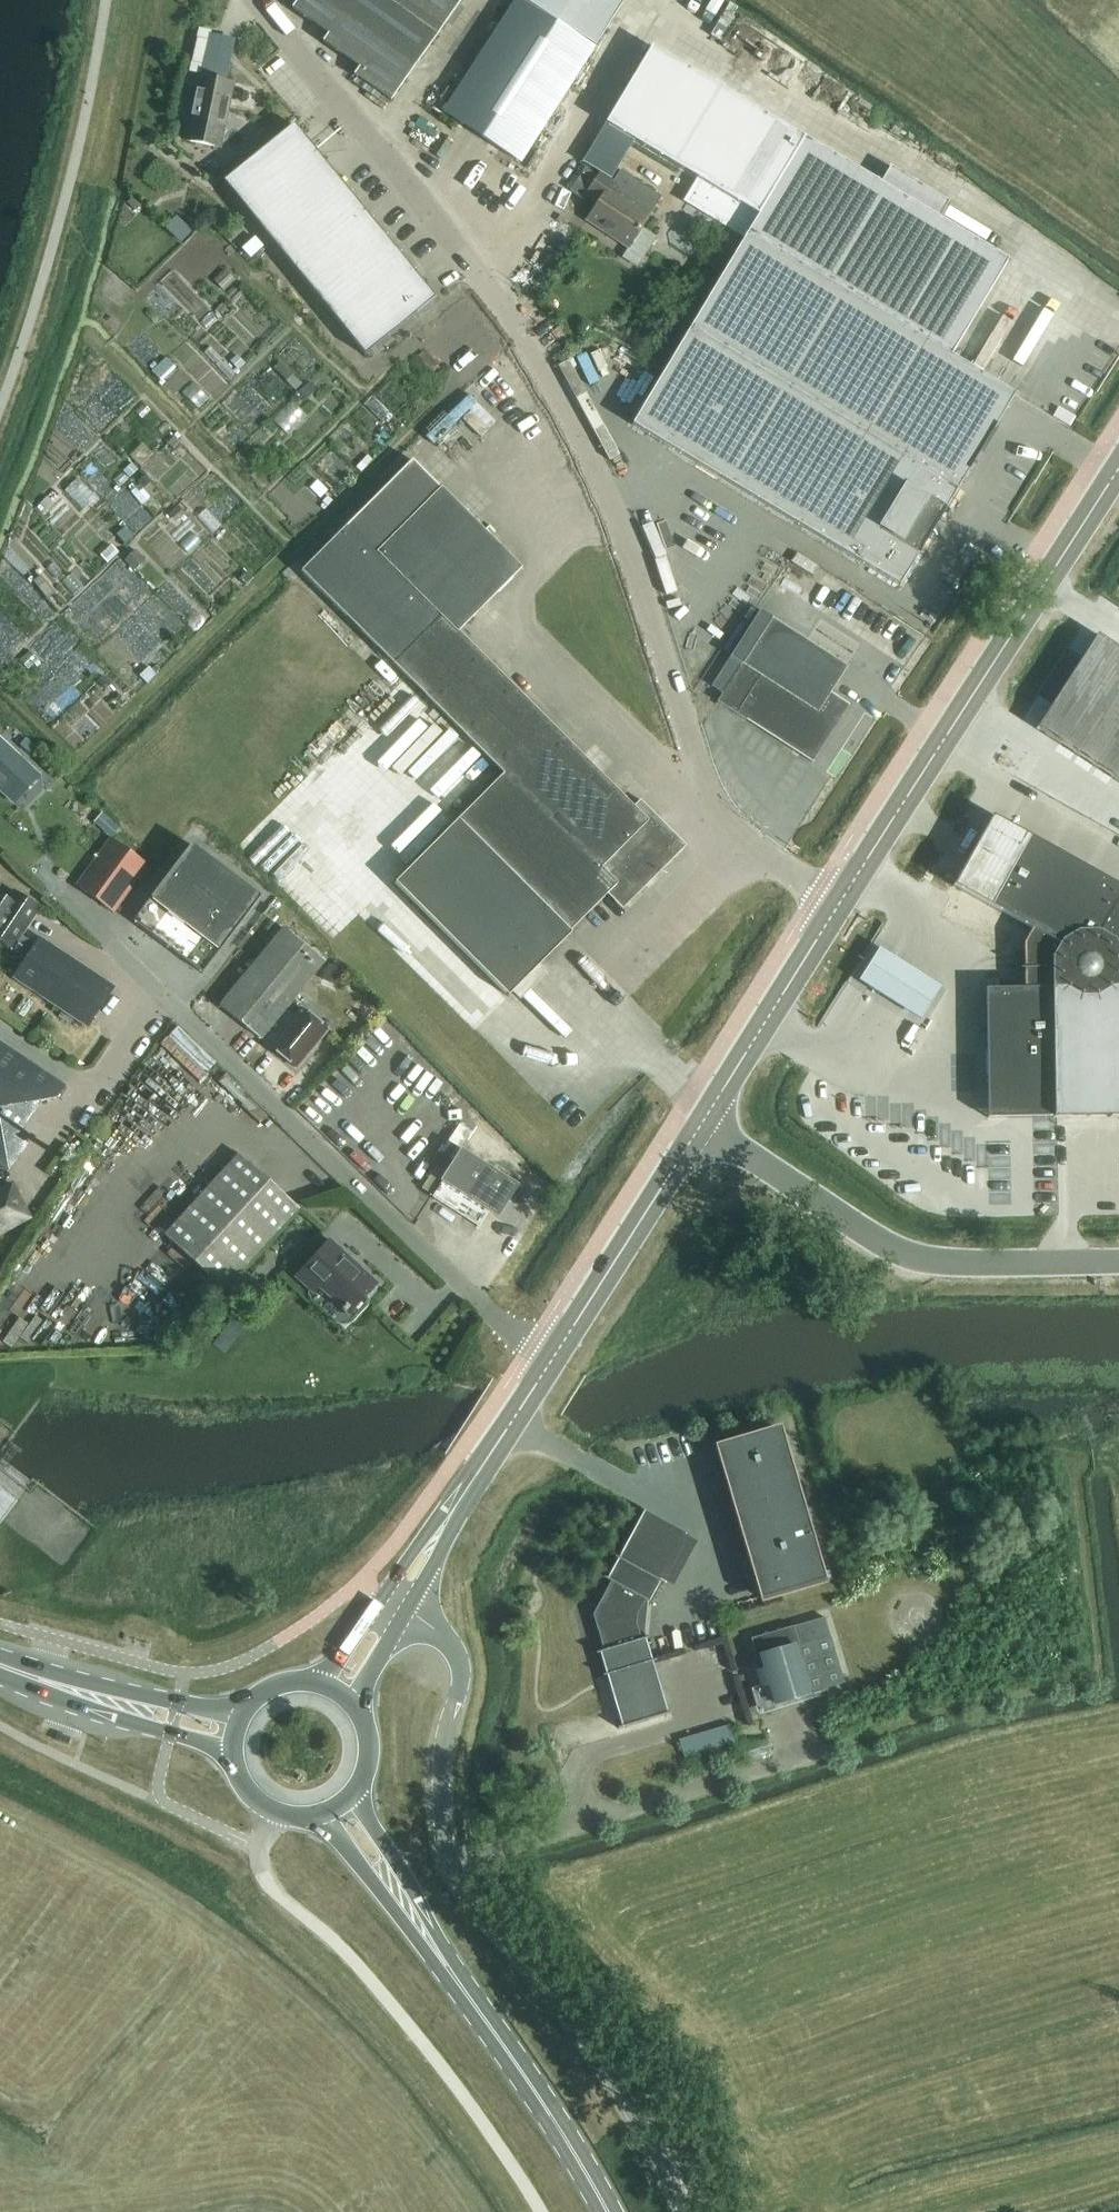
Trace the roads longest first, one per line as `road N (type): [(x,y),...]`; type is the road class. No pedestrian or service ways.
road 1 (unclassified): [(839,905),(749,841),(718,804),(607,491),(566,410),(464,254),(256,0)]
road 2 (unclassified): [(686,2211),(594,2051),(454,1873),(444,1838),(441,1769),(461,1669),(446,1641),(406,1609)]
road 3 (unclassified): [(107,944),(503,1324),(552,1357)]
road 4 (unclassified): [(839,905),(1118,470)]
road 5 (tertiary): [(1118,1262),(964,1264),(898,1251),(704,1122)]
road 6 (tertiary): [(552,1357),(704,1122)]
road 7 (primary): [(607,2211),(456,1980)]
road 8 (unclassified): [(704,1122),(839,905)]
road 9 (primary): [(314,1816),(441,1973),(456,1980)]
road 10 (primary): [(456,1980),(456,1965),(357,1788)]
road 11 (tertiary): [(449,1517),(552,1357)]
road 12 (primary): [(248,1706),(92,1698)]
road 13 (primary): [(92,1698),(233,1757)]

